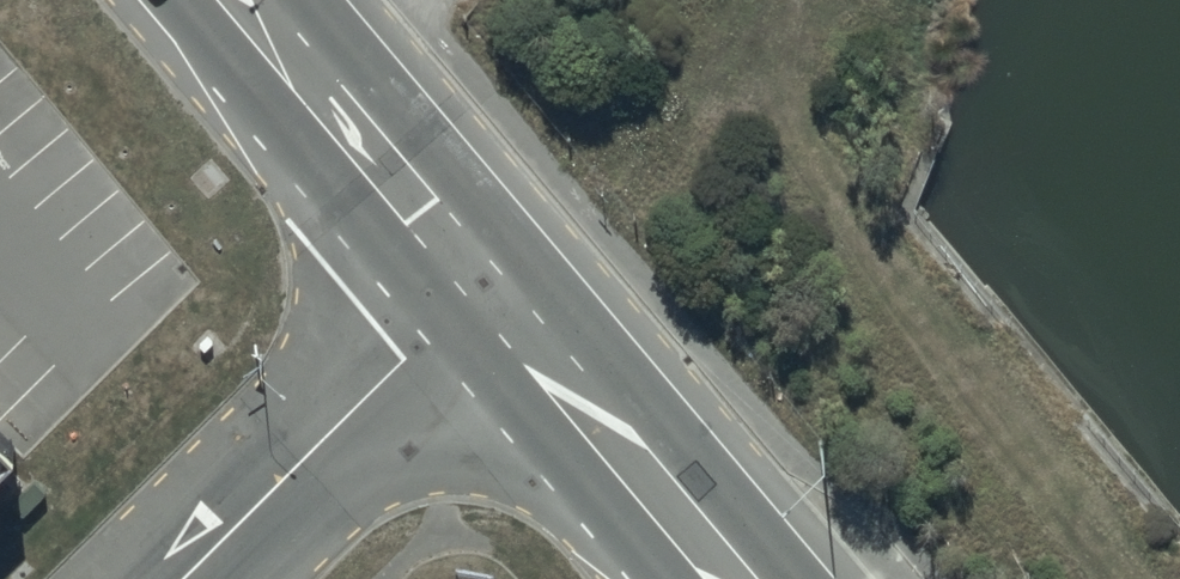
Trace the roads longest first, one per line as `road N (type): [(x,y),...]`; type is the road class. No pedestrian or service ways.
road 1 (track): [(801,0),(792,26),(796,119),(862,247),(983,417),(1125,578)]
road 2 (unclassified): [(488,280),(195,578)]
road 3 (secondary): [(741,578),(488,280)]
road 4 (secondary): [(488,280),(252,0)]

